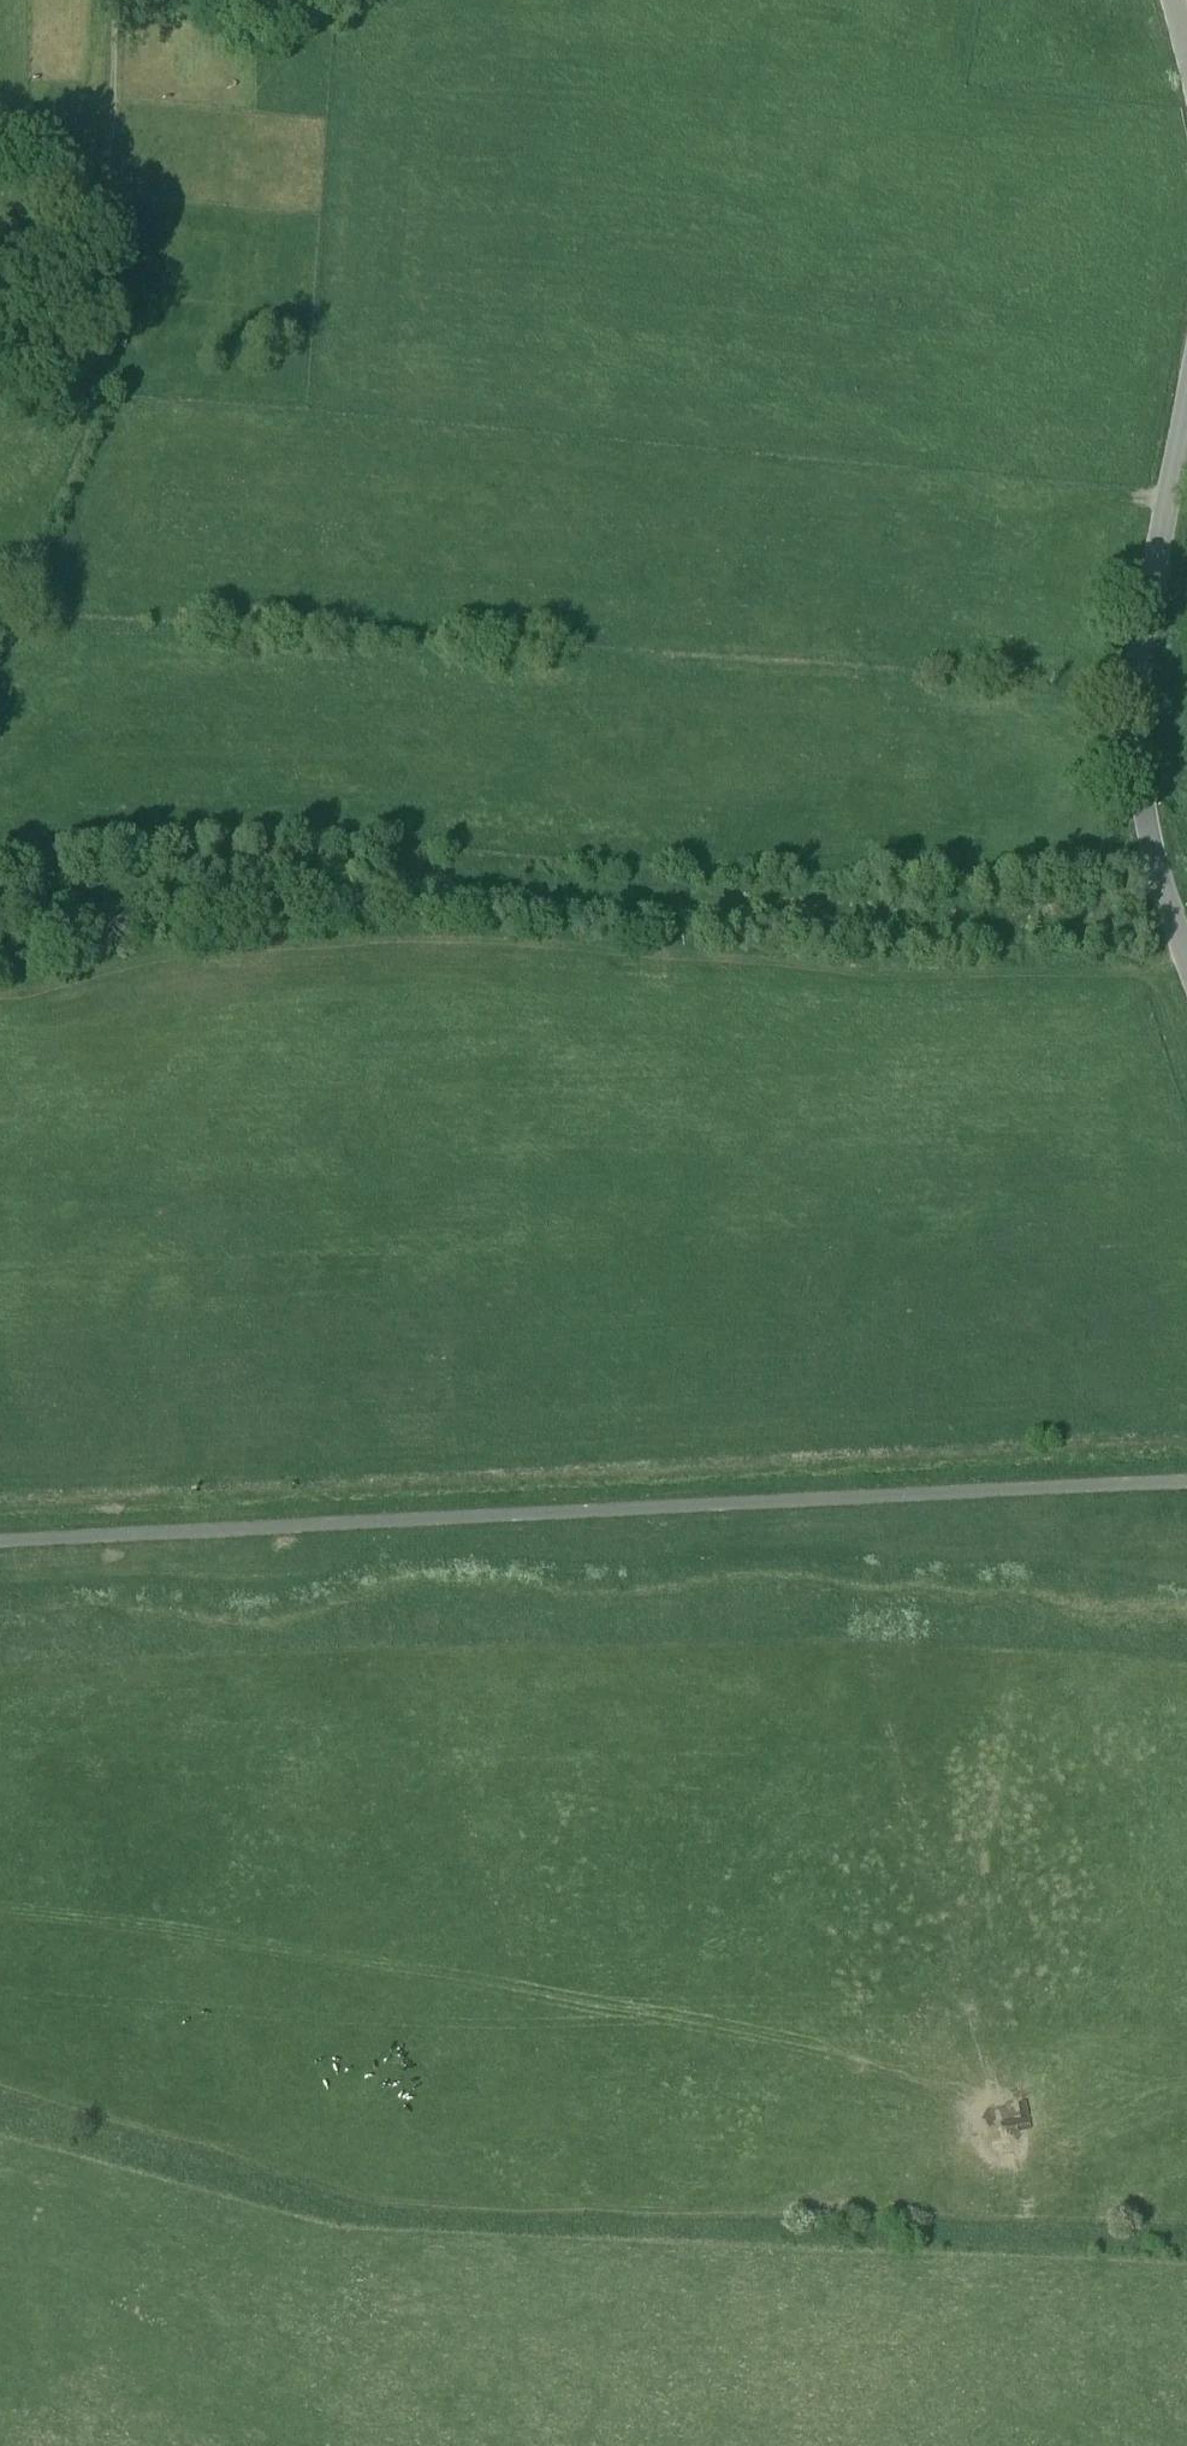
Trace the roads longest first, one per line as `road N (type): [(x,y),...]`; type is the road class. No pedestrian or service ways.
road 1 (track): [(1186,1475),(0,1539)]
road 2 (unclassified): [(1186,476),(1155,670),(1152,774),(1186,921)]

